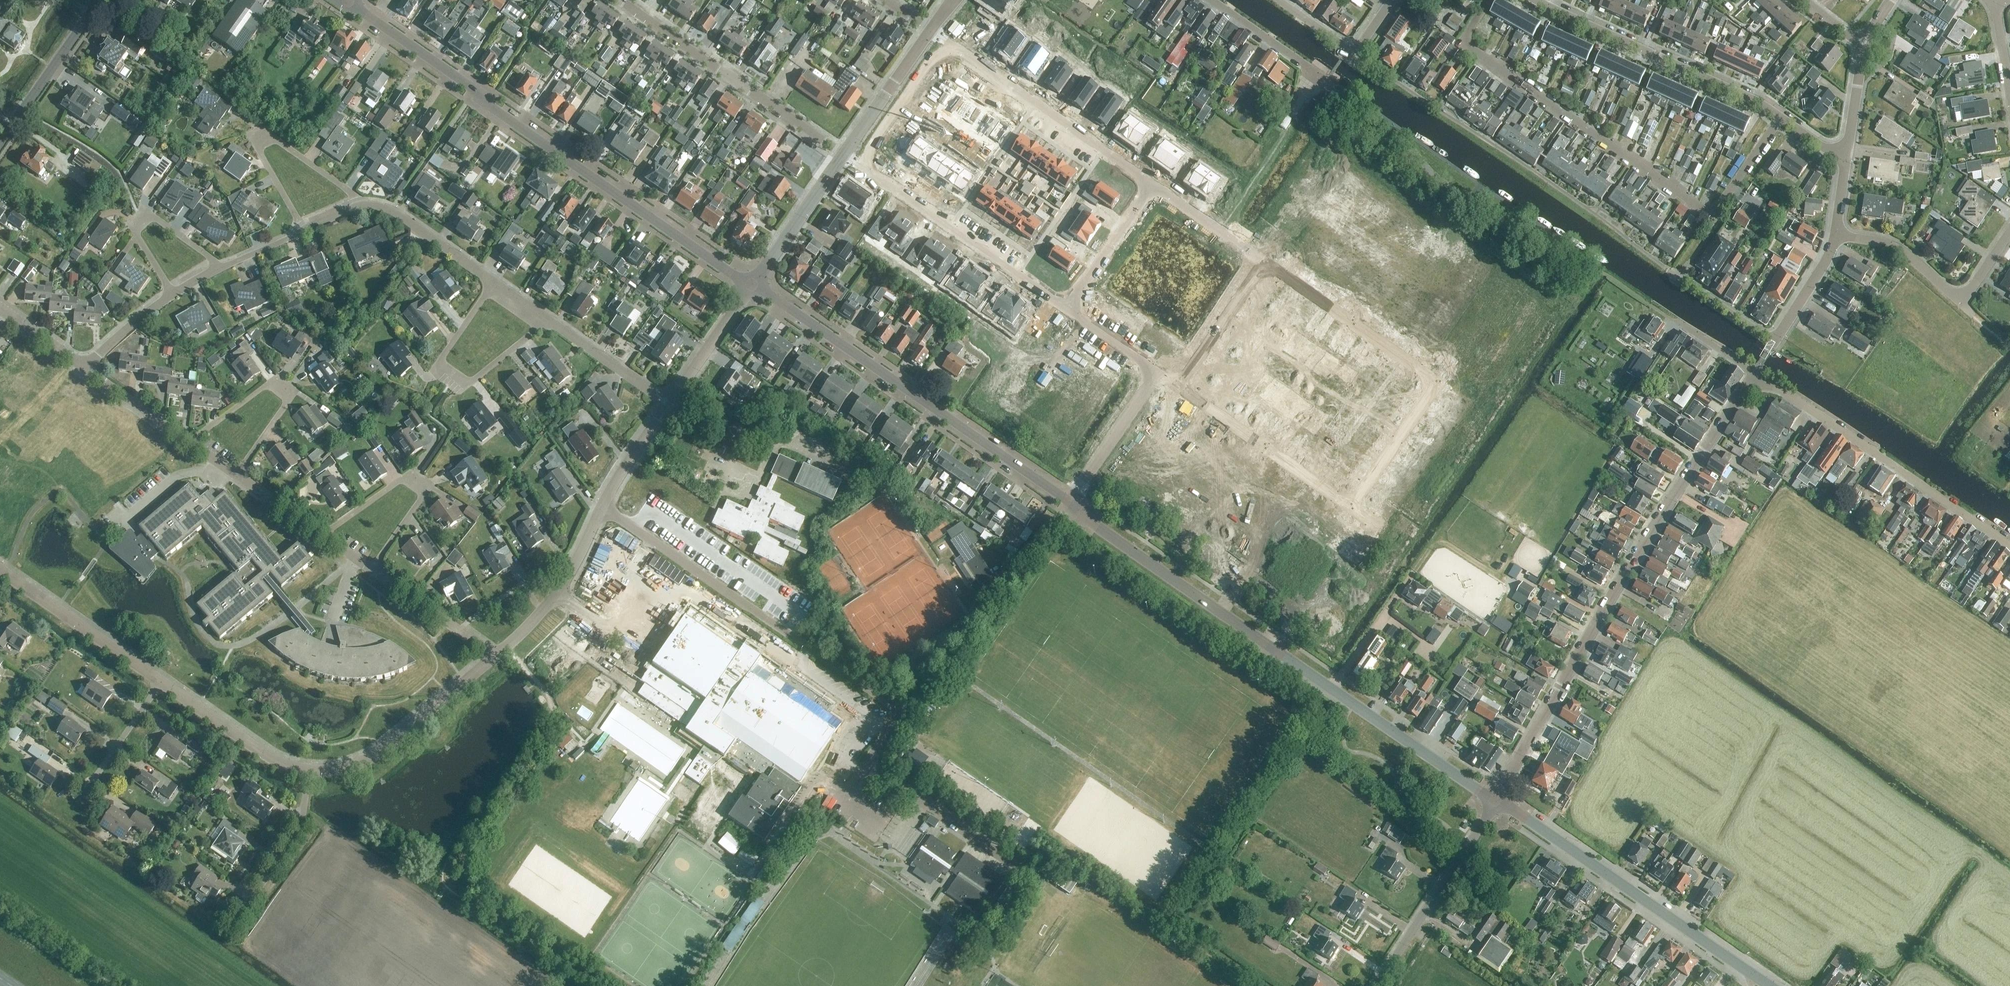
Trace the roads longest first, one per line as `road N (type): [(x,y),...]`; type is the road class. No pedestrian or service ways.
road 1 (residential): [(1041,881),(869,764),(902,712),(602,505)]
road 2 (secondary): [(1496,800),(1069,502)]
road 3 (residential): [(1496,800),(1754,373)]
road 4 (secondary): [(754,285),(347,4)]
road 5 (residential): [(1487,0),(1466,35),(1468,46),(1704,210),(1716,210),(1780,117)]
road 6 (secondary): [(1069,502),(754,285)]
road 7 (secondary): [(1768,985),(1496,800)]
road 8 (residential): [(843,155),(619,0)]
road 9 (residential): [(1152,185),(929,31)]
road 10 (residential): [(843,155),(1066,309)]
road 11 (residential): [(1780,117),(1536,0)]
road 12 (residential): [(300,230),(254,139),(267,132),(371,204)]
road 13 (residential): [(494,283),(437,364),(466,386),(548,321)]
road 14 (residential): [(372,571),(427,490),(407,475),(322,535)]
road 15 (residential): [(237,476),(291,394),(273,379),(189,442)]
road 16 (residential): [(496,656),(373,757),(308,770)]
road 17 (unclassified): [(1376,985),(1496,800)]
road 18 (residential): [(1436,380),(1258,257)]
road 19 (residential): [(1349,507),(1174,385)]
road 20 (residential): [(161,684),(0,570)]
road 21 (residential): [(224,268),(148,218),(136,231),(169,295)]
road 22 (secondary): [(0,142),(101,0)]
road 23 (residential): [(308,770),(276,761),(161,684)]
road 24 (residential): [(1754,373),(1893,469)]
road 25 (residential): [(238,914),(301,826),(308,770)]
road 26 (residential): [(754,285),(843,155)]
road 27 (residential): [(1157,372),(1069,502)]
road 28 (residential): [(1209,0),(1334,90)]
road 29 (residential): [(1436,380),(1349,507)]
road 30 (residential): [(1258,257),(1174,385)]
road 31 (track): [(1332,689),(1420,564)]
road 32 (residential): [(1152,185),(1066,309)]
road 33 (residential): [(843,155),(929,31)]
road 34 (residential): [(496,656),(372,571)]
road 35 (residential): [(668,405),(754,285)]
road 36 (residential): [(668,405),(548,321)]
road 37 (residential): [(494,283),(371,204)]
road 38 (residential): [(1834,234),(1898,248),(1958,301)]
road 39 (residential): [(2009,546),(1893,469)]
road 40 (residential): [(1258,257),(1152,185)]
road 41 (residential): [(189,442),(87,367)]
road 42 (residential): [(1774,341),(1825,263),(1834,234)]
road 43 (residential): [(89,784),(161,684)]
road 44 (residential): [(668,405),(602,505)]

